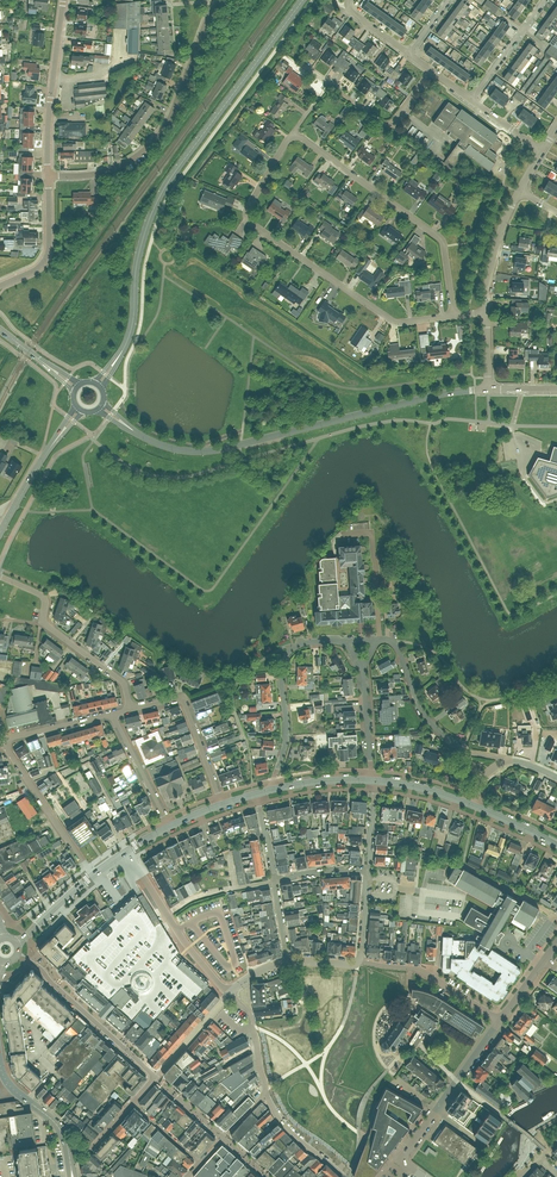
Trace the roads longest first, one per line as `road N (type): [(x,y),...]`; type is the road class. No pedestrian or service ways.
road 1 (tertiary): [(119,356),(132,326),(140,248),(162,192),(303,0)]
road 2 (tertiary): [(126,426),(171,448),(213,450),(488,389)]
road 3 (residential): [(295,137),(246,208),(248,222),(392,320),(451,315)]
road 4 (residential): [(48,175),(102,171),(138,152),(163,119),(211,0)]
road 5 (residential): [(451,315),(441,239),(295,137)]
road 6 (residential): [(230,994),(249,1014),(273,1108),(345,1176)]
road 7 (residential): [(15,959),(40,968),(155,1077),(133,1102)]
road 8 (residential): [(131,710),(123,682),(45,624),(44,597),(0,576)]
road 9 (residential): [(275,789),(286,734),(284,656),(309,642),(345,641)]
road 10 (residential): [(480,784),(461,749),(422,711),(394,643),(377,640)]
road 11 (residential): [(230,994),(182,940),(128,850)]
road 12 (unclassified): [(48,175),(63,0)]
road 13 (residential): [(302,66),(387,126),(431,70)]
road 14 (residential): [(222,804),(183,701),(131,710)]
road 15 (residential): [(2,743),(96,874)]
road 16 (residential): [(358,964),(422,971),(501,1020)]
road 17 (unclassified): [(0,285),(47,256),(48,175)]
road 18 (residential): [(487,313),(491,265),(519,191)]
road 19 (residential): [(111,715),(169,826)]
road 20 (residential): [(471,98),(545,0)]
road 21 (residential): [(423,1176),(402,1160),(456,1081)]

